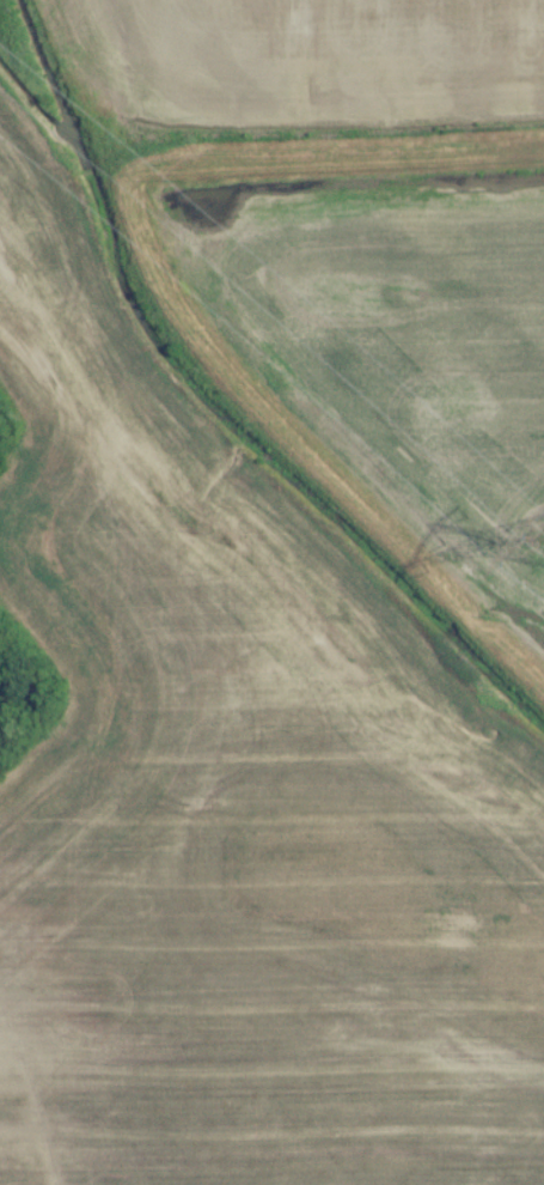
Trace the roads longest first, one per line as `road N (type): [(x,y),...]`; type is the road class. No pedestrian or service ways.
road 1 (track): [(543,659),(225,369),(170,294),(140,202),(154,186),(543,168)]

